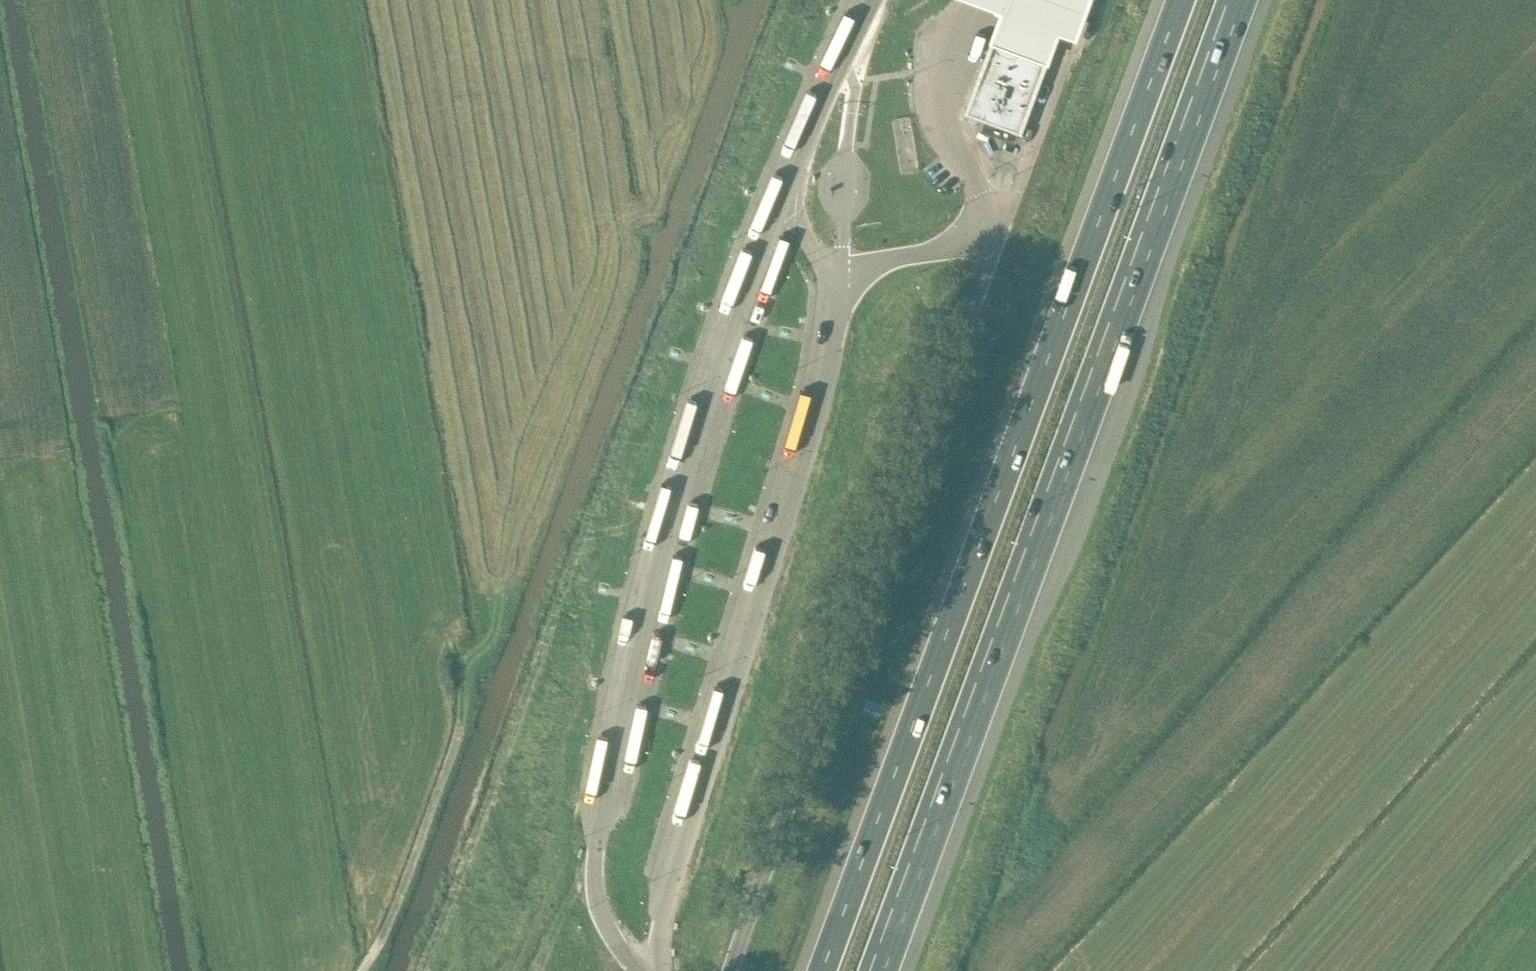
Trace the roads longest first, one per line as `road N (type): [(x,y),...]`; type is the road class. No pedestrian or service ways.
road 1 (motorway): [(696,0),(488,223),(242,443),(148,544),(35,710),(0,780)]
road 2 (motorway): [(1181,0),(821,970)]
road 3 (motorway): [(876,970),(1196,107)]
road 4 (track): [(403,823),(448,725),(494,571),(527,374),(615,153),(778,209)]
road 5 (motorway): [(1116,970),(1133,678),(1196,107)]
road 6 (track): [(0,504),(111,386),(562,0)]
road 7 (track): [(721,190),(486,866)]
road 8 (motorway): [(9,970),(18,942),(93,866),(196,820),(330,806),(403,823),(486,866),(536,915),(572,970)]

